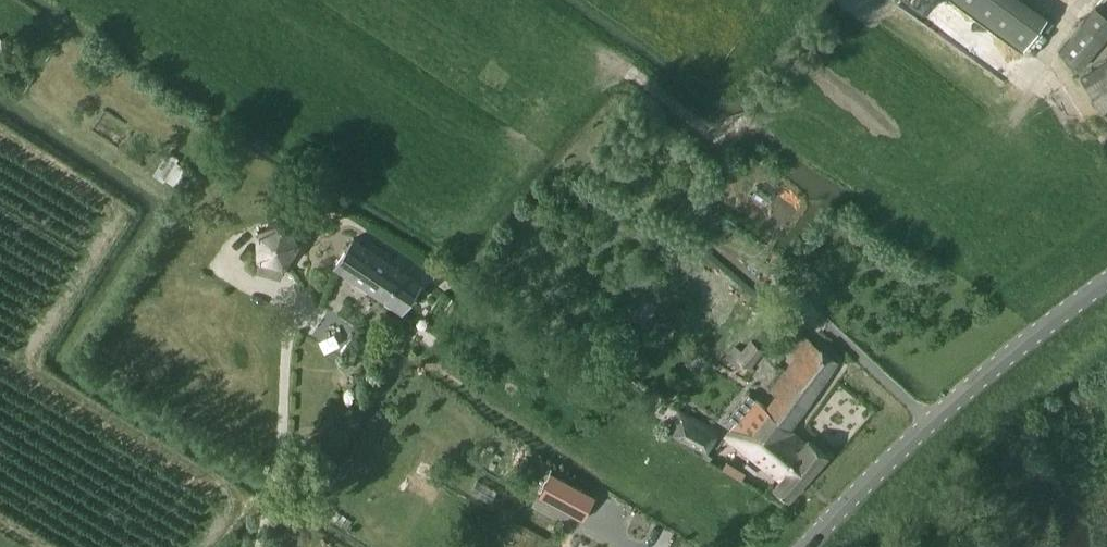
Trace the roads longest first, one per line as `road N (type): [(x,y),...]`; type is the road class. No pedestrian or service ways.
road 1 (tertiary): [(806,546),(936,417),(1106,282)]

